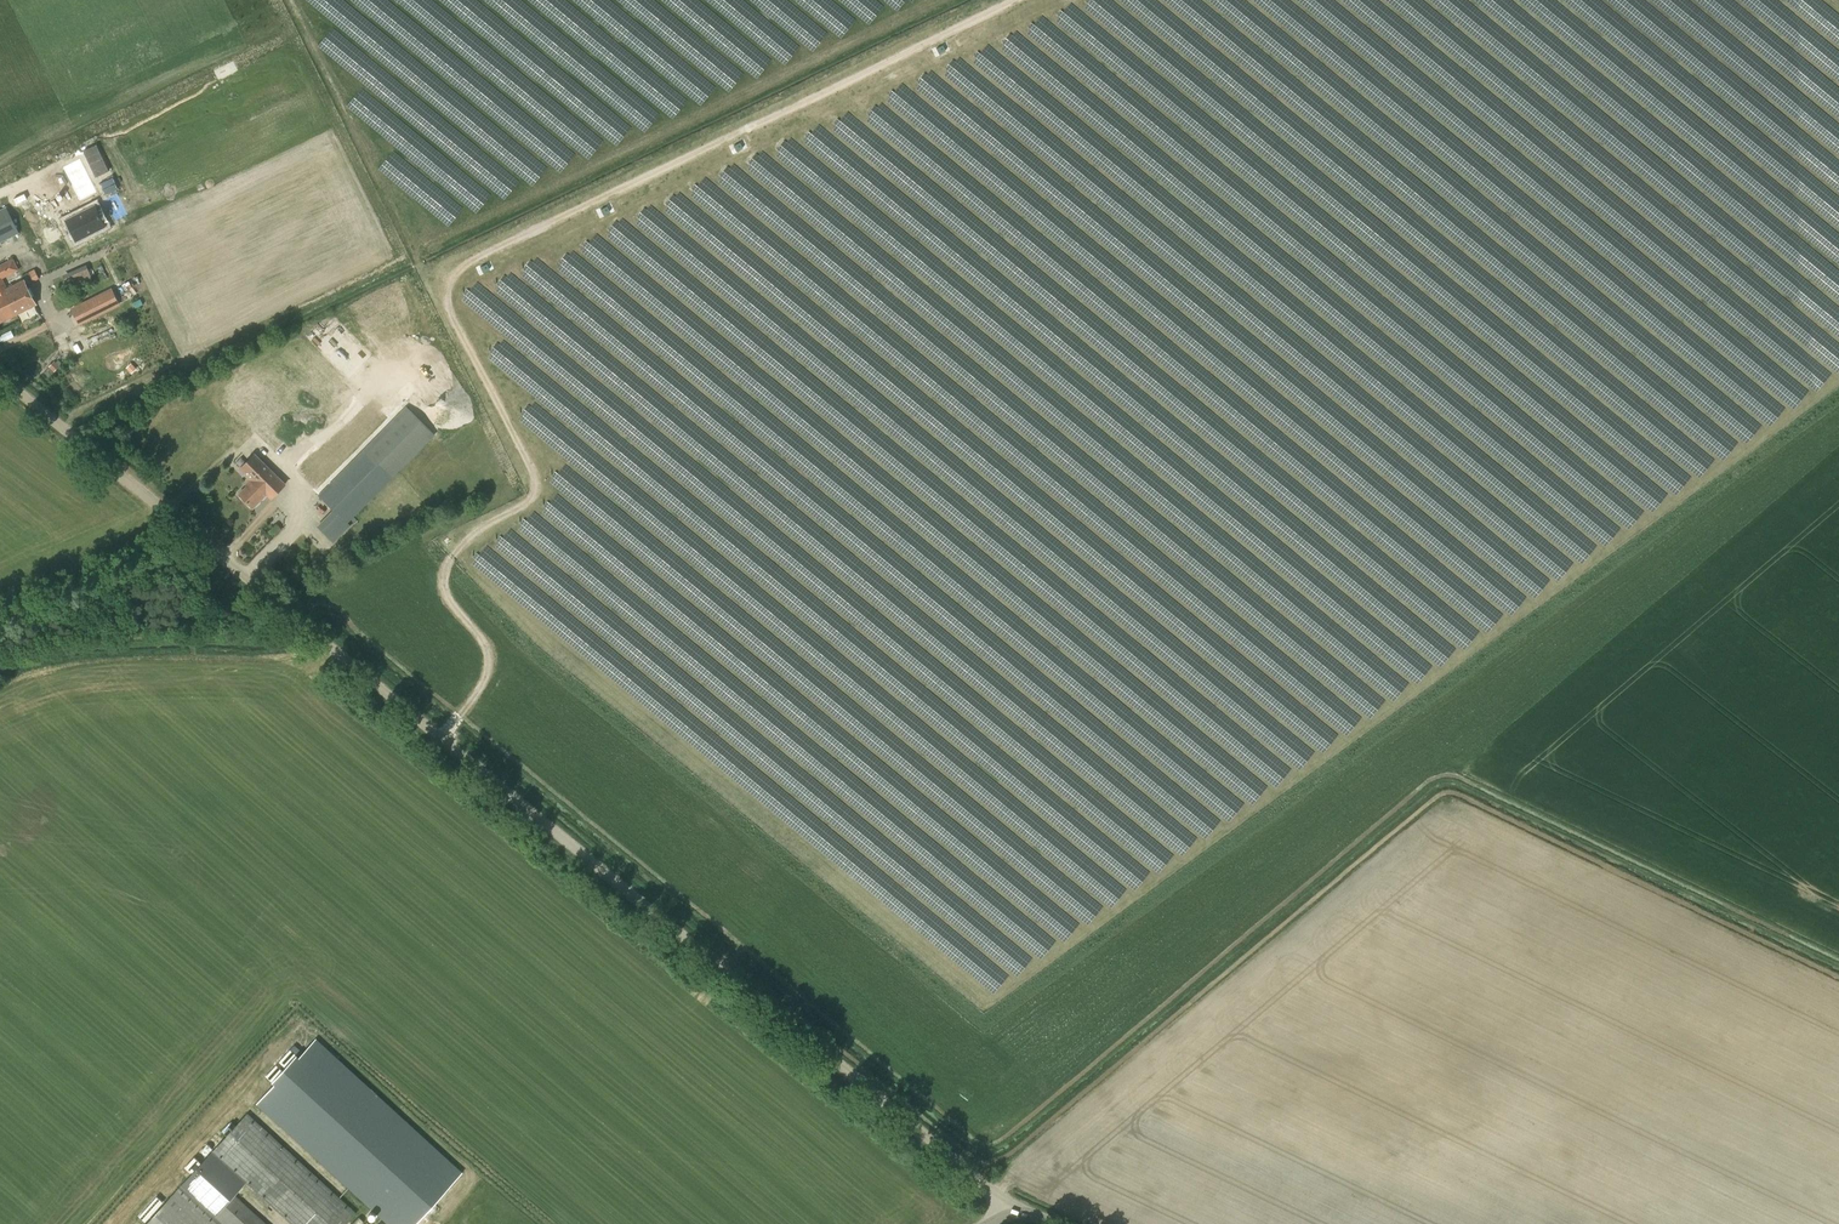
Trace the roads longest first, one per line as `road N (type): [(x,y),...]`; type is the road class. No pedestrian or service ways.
road 1 (unclassified): [(1006,1215),(971,1174),(0,375)]

